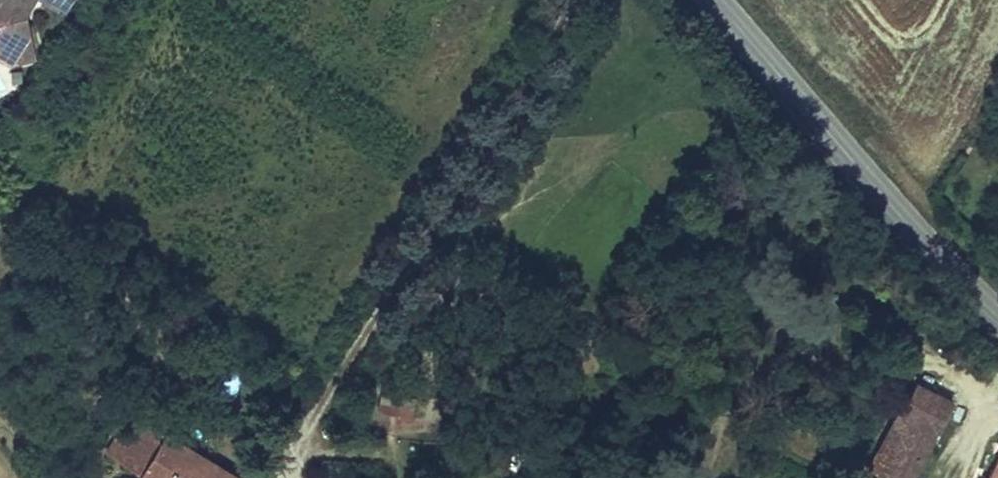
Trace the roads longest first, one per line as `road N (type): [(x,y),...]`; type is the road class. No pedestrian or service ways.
road 1 (secondary): [(716,0),(997,316)]

